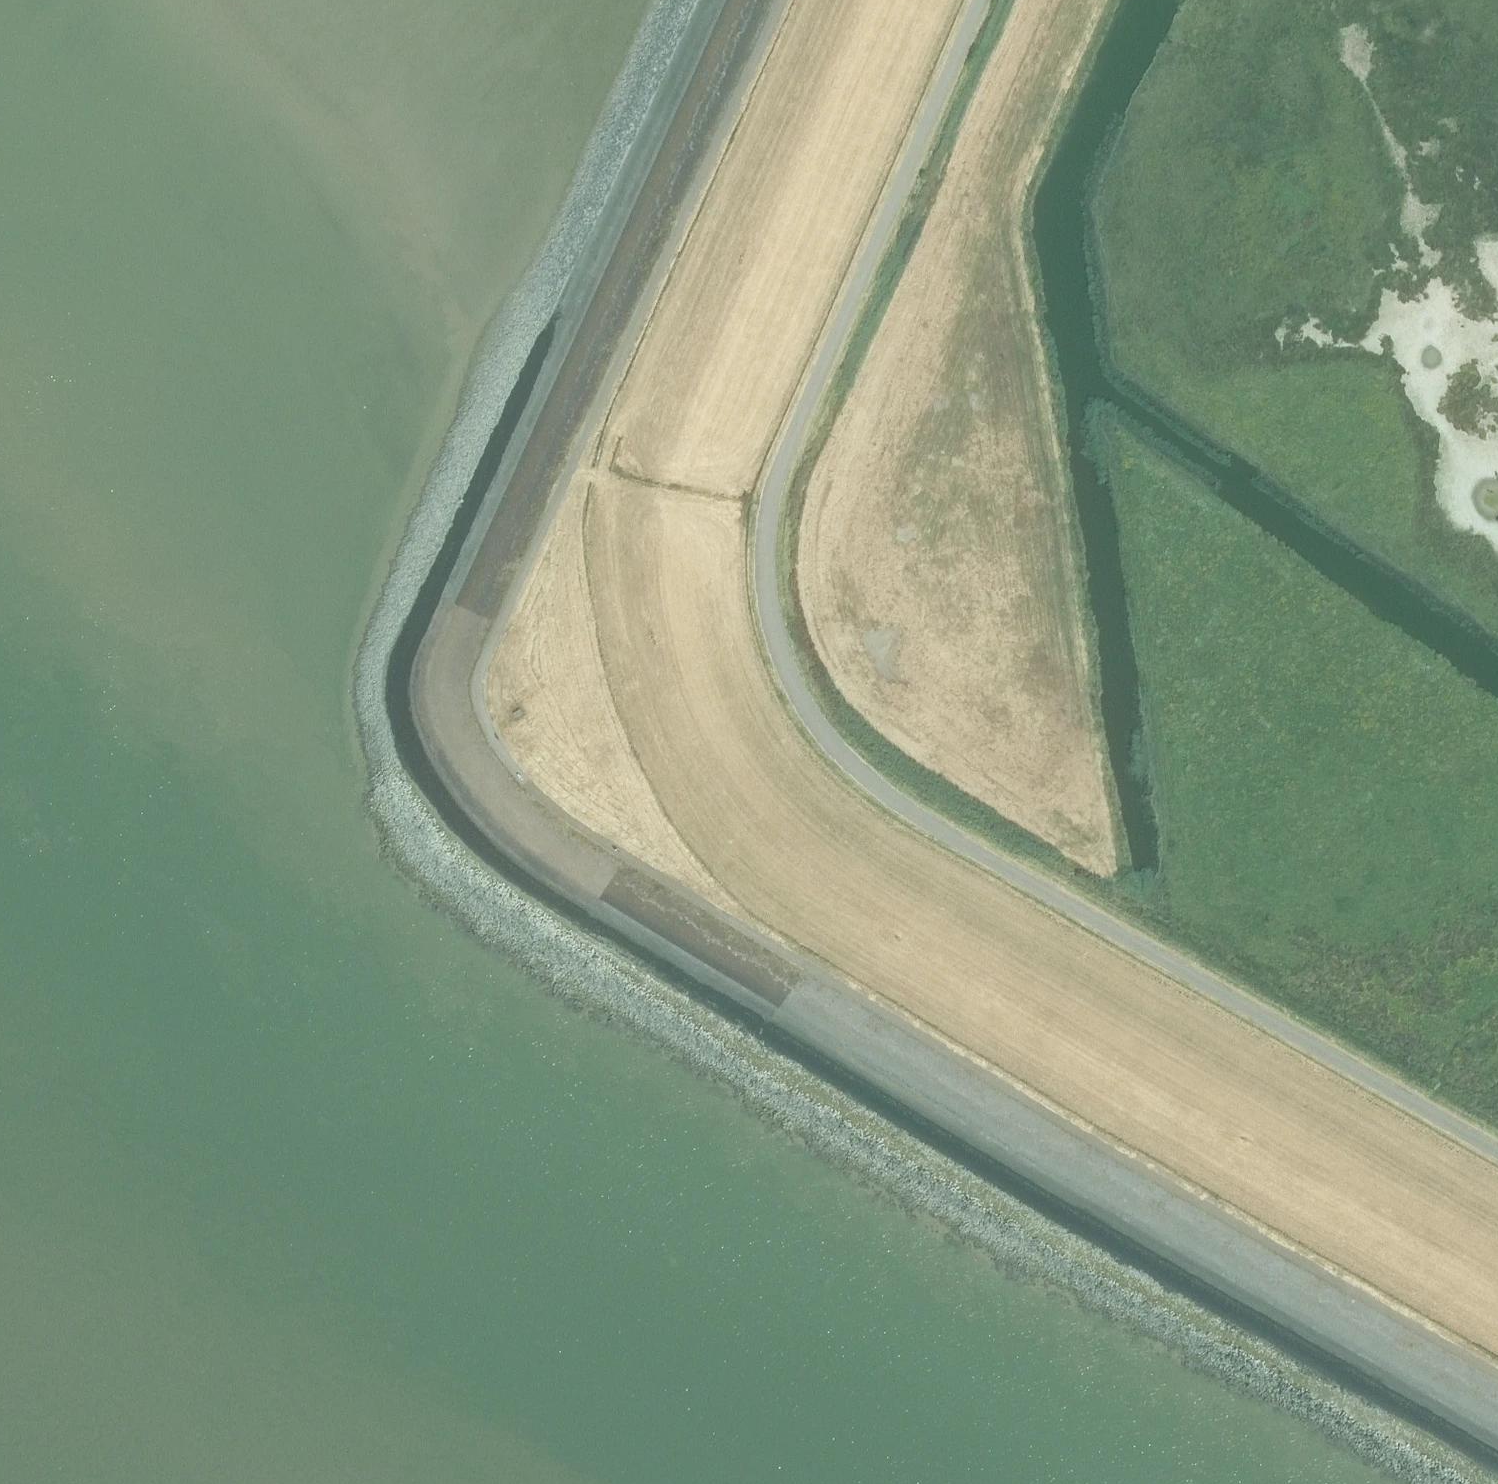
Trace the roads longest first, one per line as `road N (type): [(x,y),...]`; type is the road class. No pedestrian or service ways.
road 1 (unclassified): [(1497,1159),(904,805),(830,738),(791,664),(760,561),(768,487),(979,0)]

